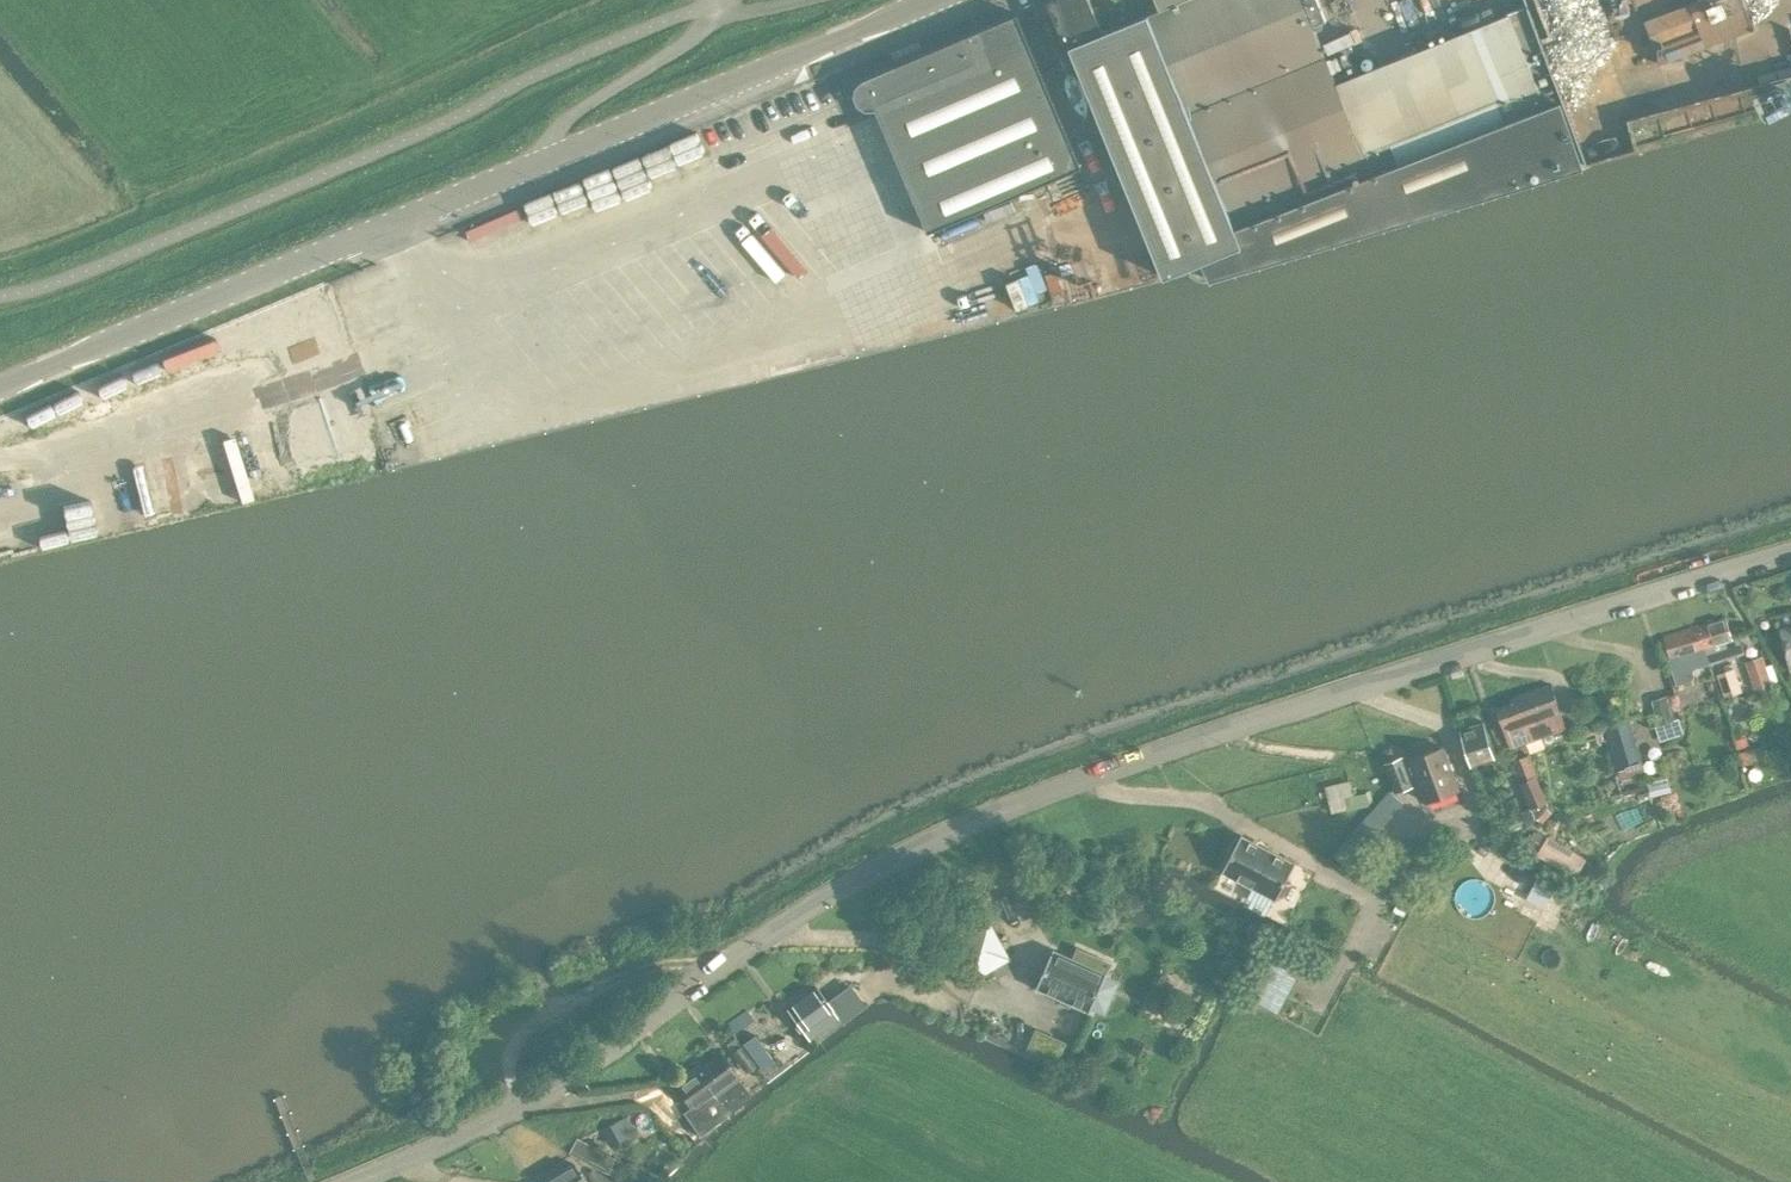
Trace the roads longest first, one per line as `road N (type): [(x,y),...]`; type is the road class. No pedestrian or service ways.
road 1 (unclassified): [(350,1181),(516,1107),(798,913),(940,835),(1170,748),(1790,551)]
road 2 (tertiary): [(0,387),(544,160)]
road 3 (tertiary): [(544,160),(930,0)]
road 4 (unclassified): [(544,160),(563,124),(722,14)]

